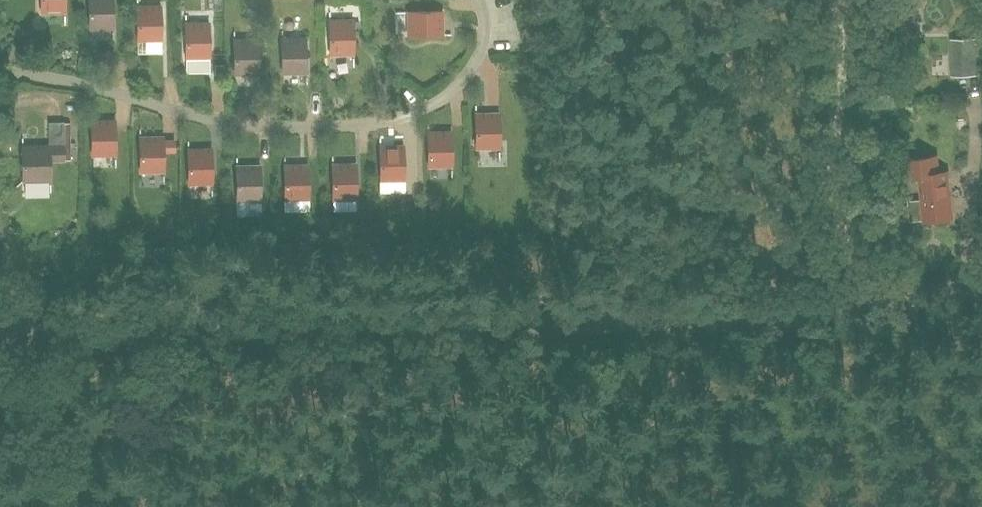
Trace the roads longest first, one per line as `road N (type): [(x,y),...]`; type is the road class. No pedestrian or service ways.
road 1 (unclassified): [(8,337),(710,322),(981,289)]
road 2 (track): [(852,381),(0,411)]
road 3 (residential): [(0,73),(261,132),(364,135),(410,126),(491,67),(490,18),(481,0)]
road 4 (residential): [(8,337),(11,194),(0,158)]
road 5 (unclassified): [(8,337),(57,506)]
road 6 (track): [(981,376),(852,381)]

